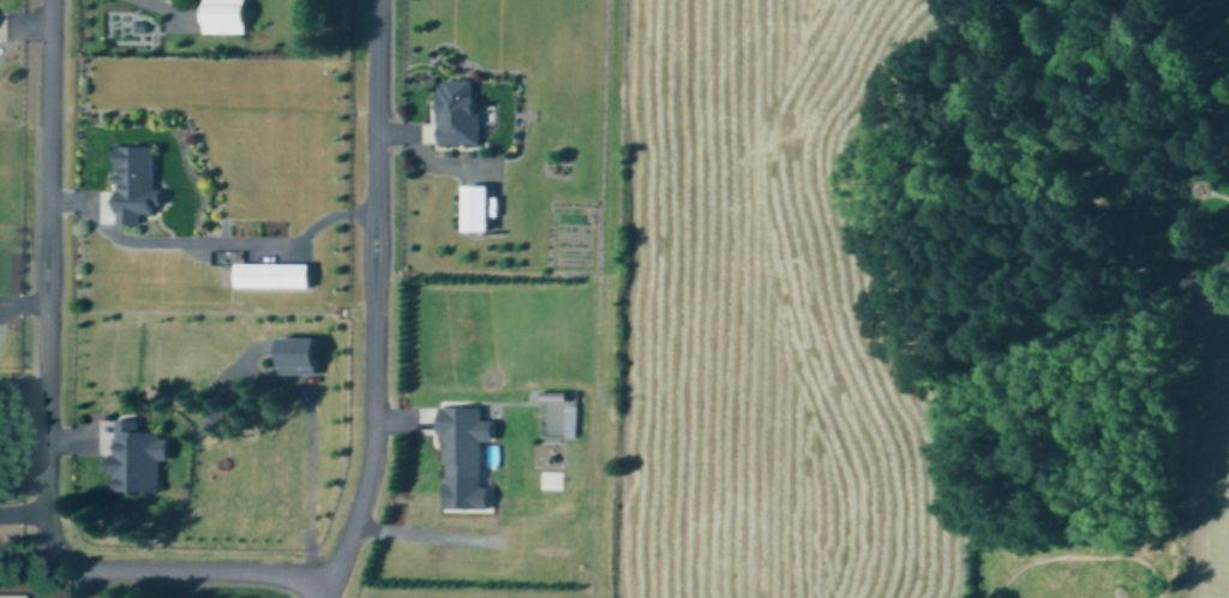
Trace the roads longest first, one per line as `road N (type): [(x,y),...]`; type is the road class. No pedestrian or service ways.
road 1 (residential): [(375,0),(370,456),(320,593),(270,575),(88,573),(50,549),(43,508),(48,0)]

